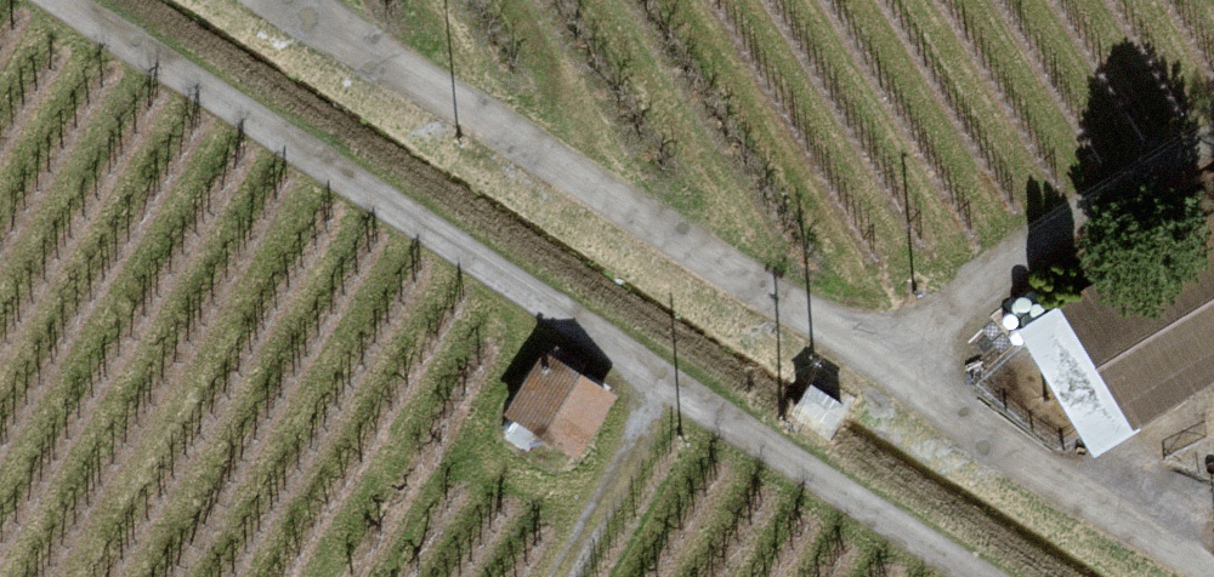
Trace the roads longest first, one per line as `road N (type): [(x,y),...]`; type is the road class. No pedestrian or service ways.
road 1 (track): [(268,0),(1207,576)]
road 2 (track): [(41,0),(964,576)]
road 3 (track): [(1213,136),(1030,243),(883,377)]

